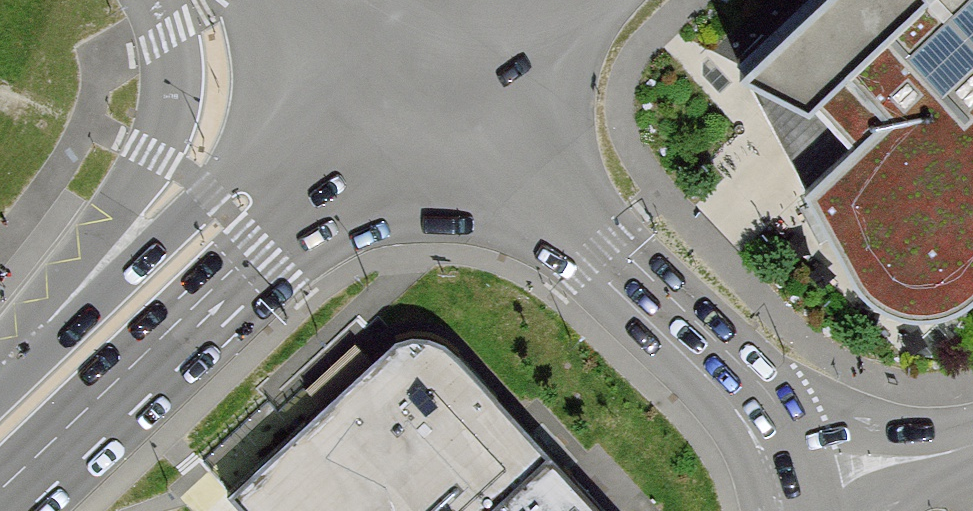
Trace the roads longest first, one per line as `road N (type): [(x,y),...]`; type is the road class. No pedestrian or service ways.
road 1 (secondary): [(448,29),(0,428)]
road 2 (unclassified): [(814,500),(805,466),(779,432),(448,29)]
road 3 (unclassified): [(161,0),(182,84),(181,137),(128,223),(0,368)]
road 4 (unclassified): [(972,449),(914,476),(814,500)]

